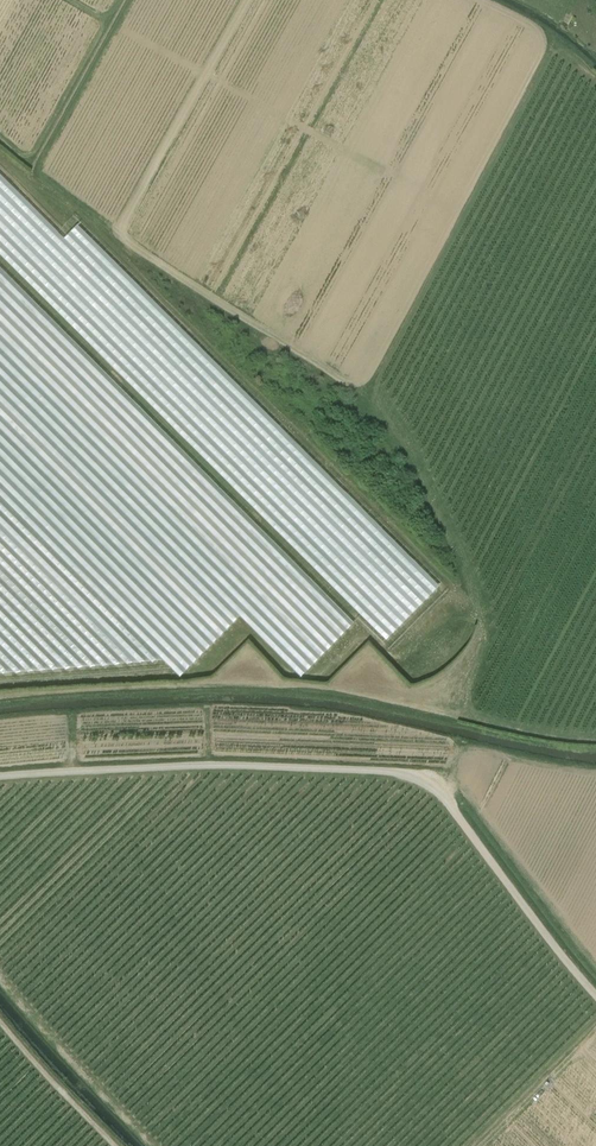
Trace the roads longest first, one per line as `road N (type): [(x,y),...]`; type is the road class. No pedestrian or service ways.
road 1 (track): [(595,995),(450,800),(416,775),(213,764),(0,776)]

